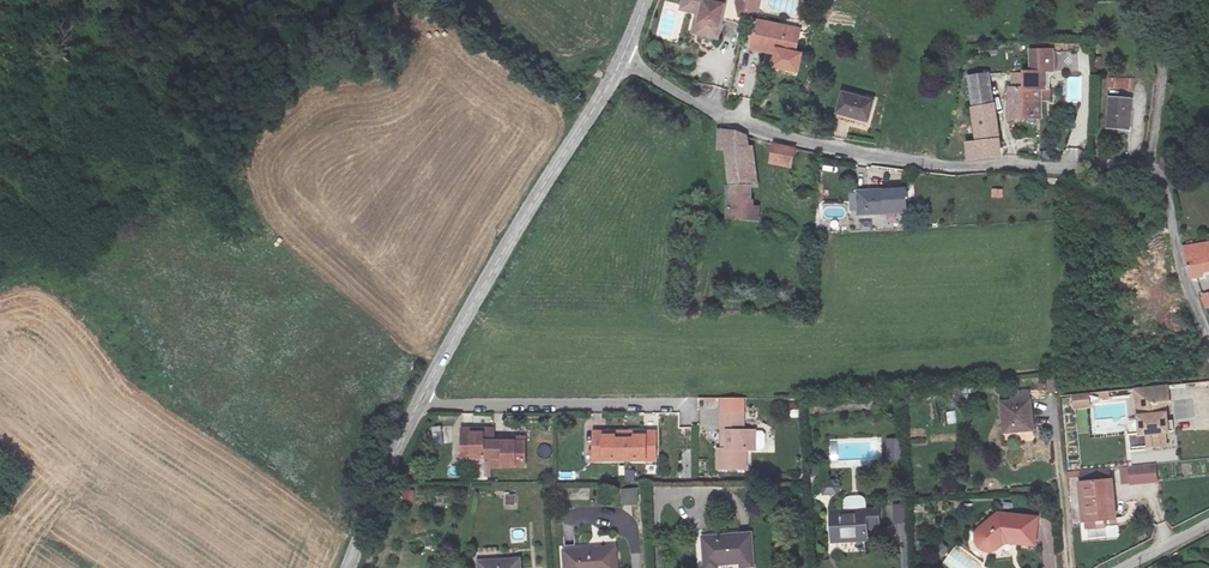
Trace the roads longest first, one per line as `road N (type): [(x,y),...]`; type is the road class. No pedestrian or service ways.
road 1 (residential): [(1149,165),(959,167),(820,145),(751,127),(624,63)]
road 2 (unclassified): [(624,63),(416,404)]
road 3 (residential): [(416,404),(690,408)]
road 4 (residential): [(1208,344),(1149,165)]
road 5 (unclassified): [(416,404),(344,567)]
road 6 (unclassified): [(1149,0),(1158,70),(1149,165)]

